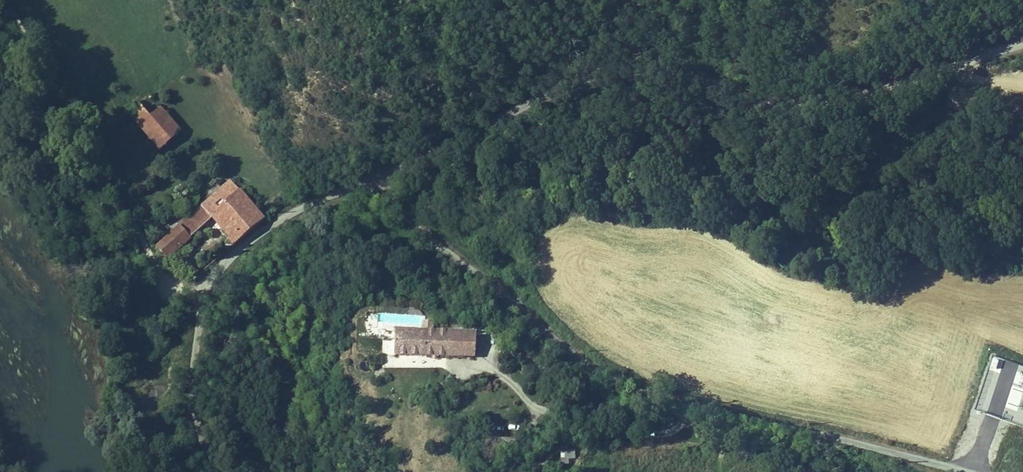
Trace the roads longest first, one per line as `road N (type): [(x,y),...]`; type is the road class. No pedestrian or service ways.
road 1 (unclassified): [(380,174),(594,75),(667,72),(749,100),(806,108),(1022,43)]
road 2 (unclassified): [(380,174),(410,221),(571,352),(621,379),(964,471)]
road 3 (unclassified): [(210,471),(191,374),(204,282),(274,222),(380,174)]
road 4 (track): [(198,293),(163,276),(4,0)]

